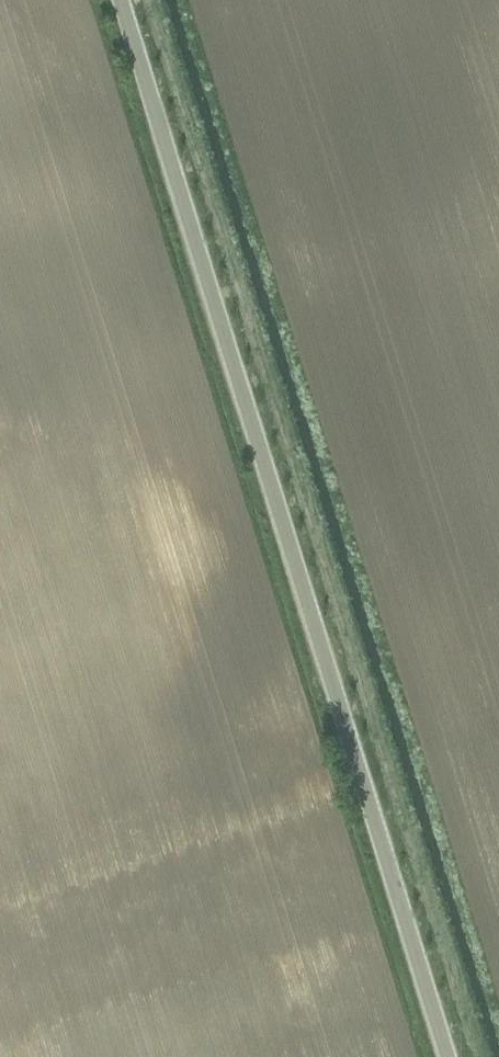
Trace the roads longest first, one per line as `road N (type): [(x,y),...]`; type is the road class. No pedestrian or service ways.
road 1 (unclassified): [(450,1056),(123,0)]

